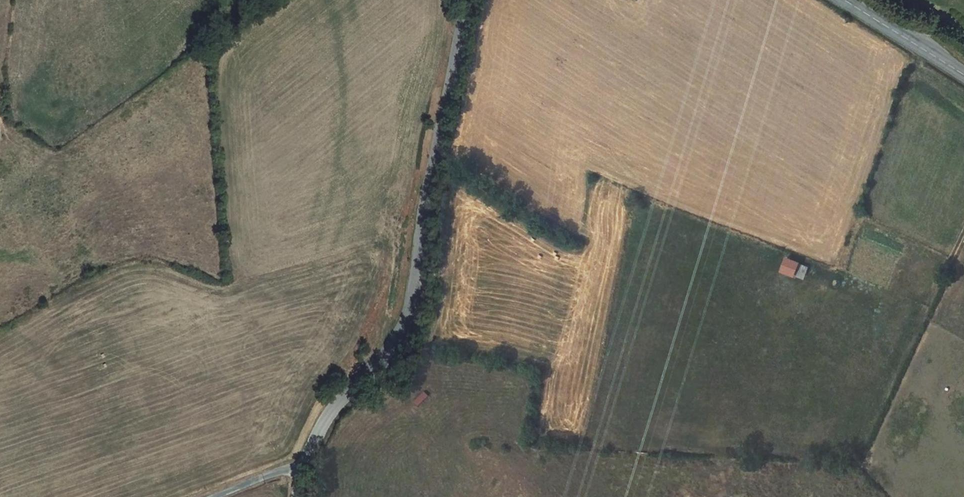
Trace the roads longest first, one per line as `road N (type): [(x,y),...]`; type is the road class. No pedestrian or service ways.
road 1 (unclassified): [(303,468),(320,427),(403,324),(463,0)]
road 2 (tertiary): [(844,0),(963,75)]

